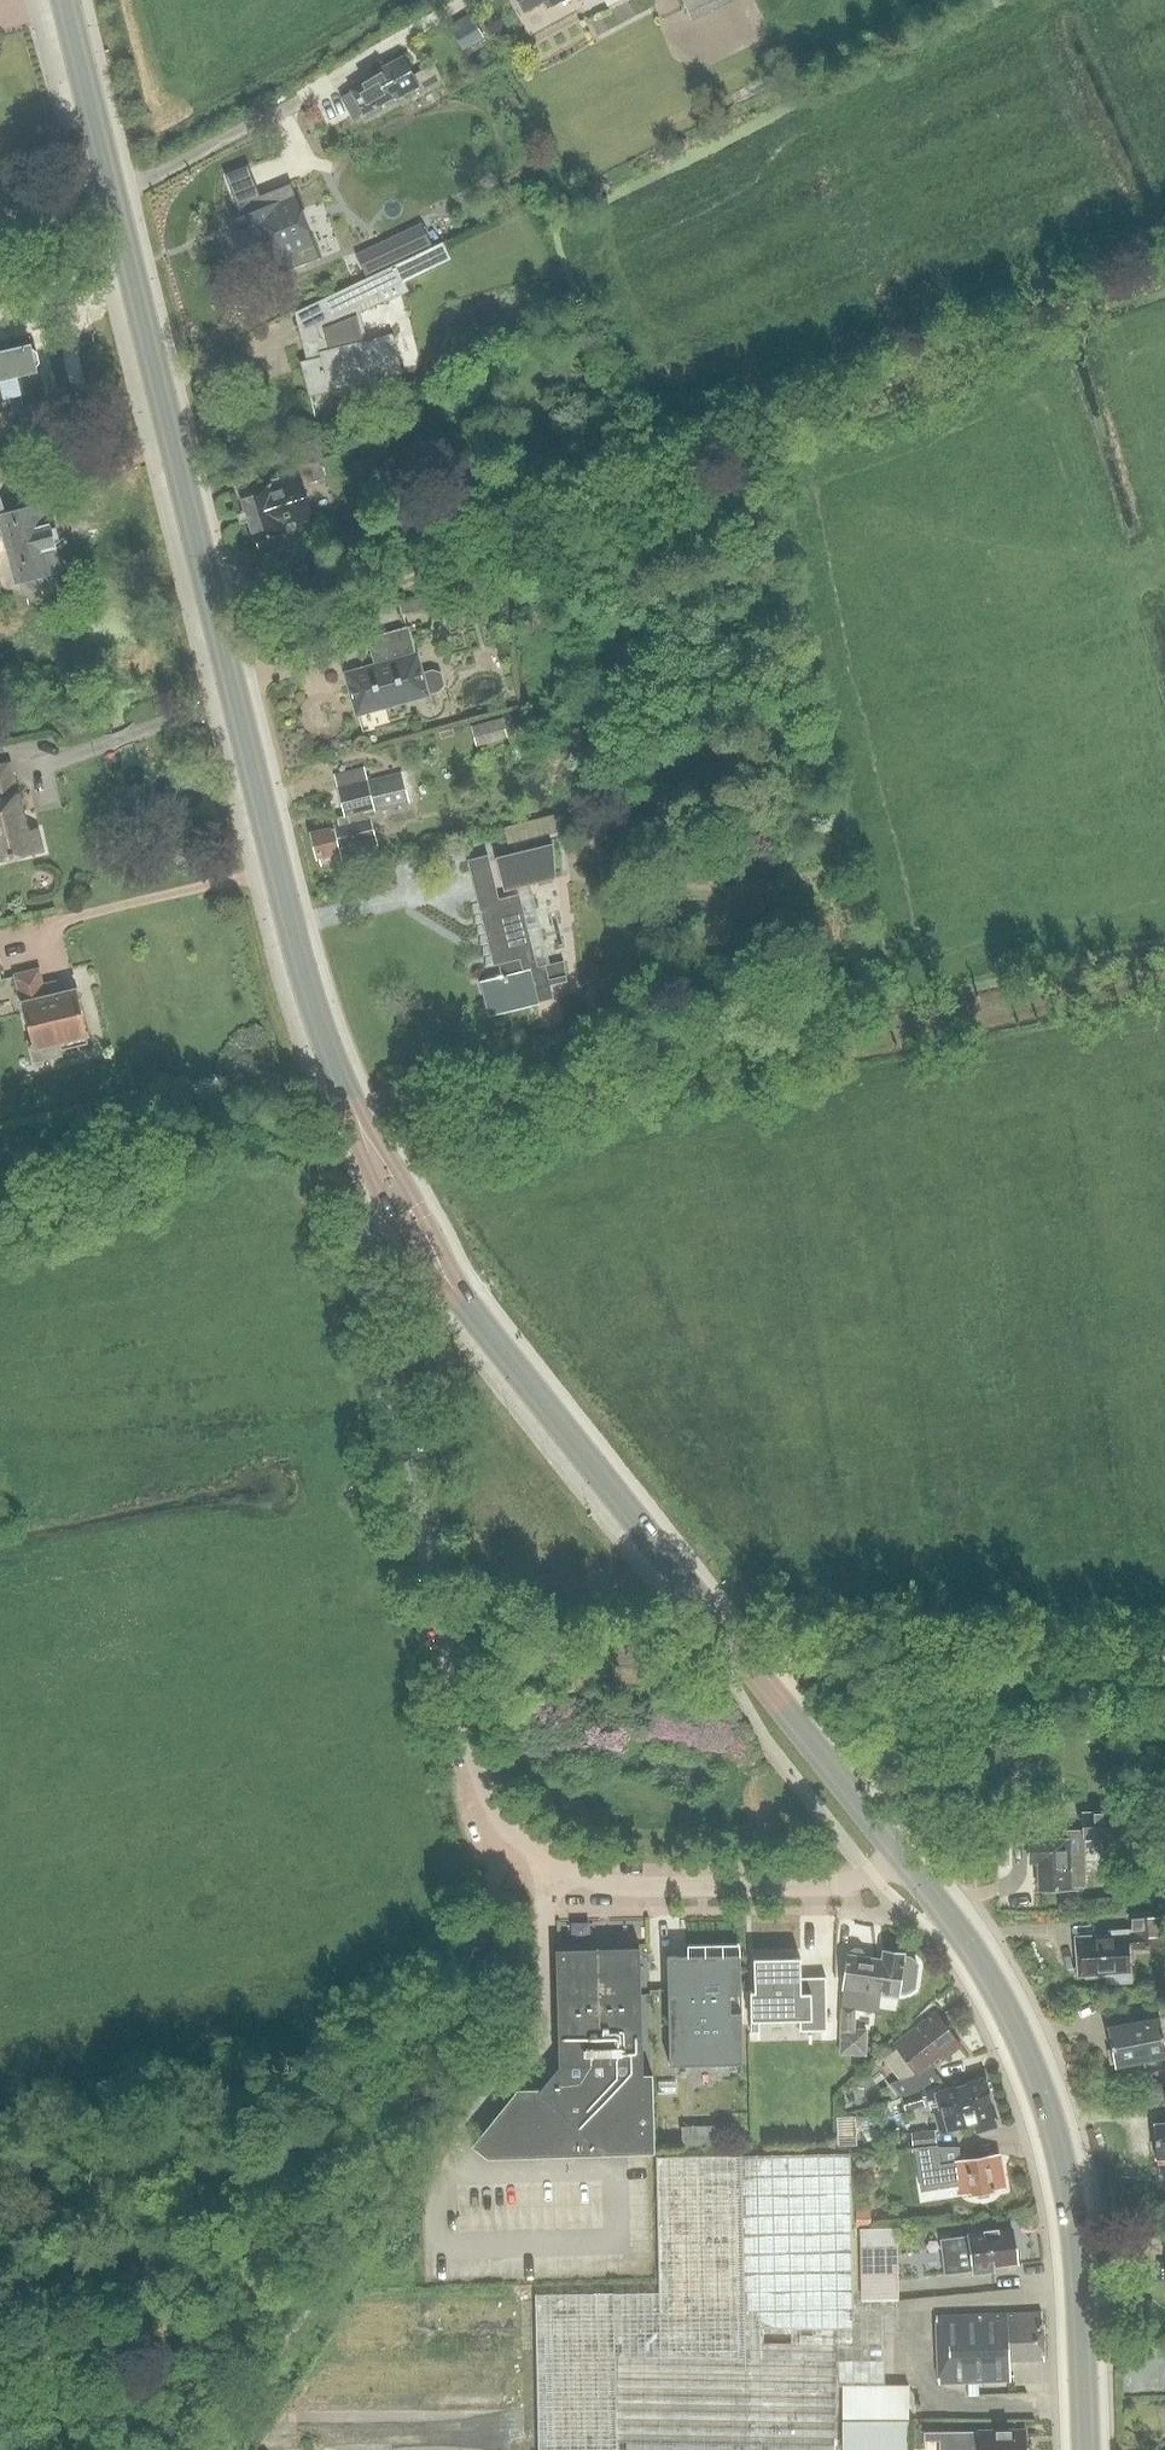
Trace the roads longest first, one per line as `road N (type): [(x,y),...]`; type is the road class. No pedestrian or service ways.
road 1 (secondary): [(63,0),(312,1009),(351,1108)]
road 2 (unclassified): [(398,1224),(367,1244),(364,1260),(476,1765),(507,1824),(559,1868),(611,1885),(832,1885),(903,1859)]
road 3 (track): [(205,662),(1164,263)]
road 4 (track): [(1164,969),(389,1133),(348,1162)]
road 5 (secondary): [(458,1294),(903,1859)]
road 6 (secondary): [(1085,2449),(1078,2290),(1060,2148),(997,1992),(903,1859)]
road 7 (track): [(452,1663),(967,1663)]
road 8 (track): [(259,2240),(333,2186),(401,2121),(435,2073),(458,2026),(507,1824)]
road 9 (track): [(0,2348),(182,2290),(259,2240)]
road 10 (track): [(277,872),(53,923),(37,945)]
road 11 (secondary): [(458,1294),(397,1169),(351,1108)]
road 12 (track): [(298,100),(477,0)]
road 13 (track): [(967,1663),(1164,1665)]
road 14 (track): [(129,260),(0,290)]
road 15 (secondary): [(351,1108),(376,1185),(398,1224)]

